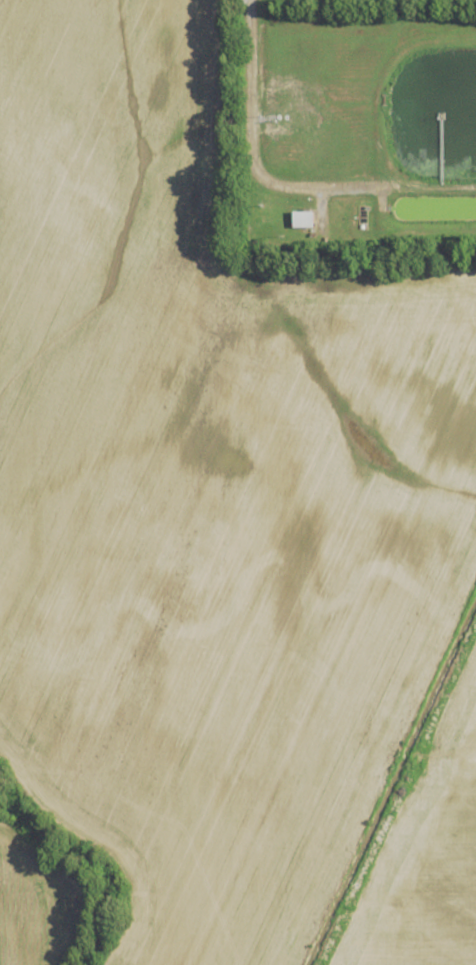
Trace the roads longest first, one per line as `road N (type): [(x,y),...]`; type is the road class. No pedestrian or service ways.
road 1 (residential): [(396,187),(316,189),(260,180),(248,139),(250,0)]

